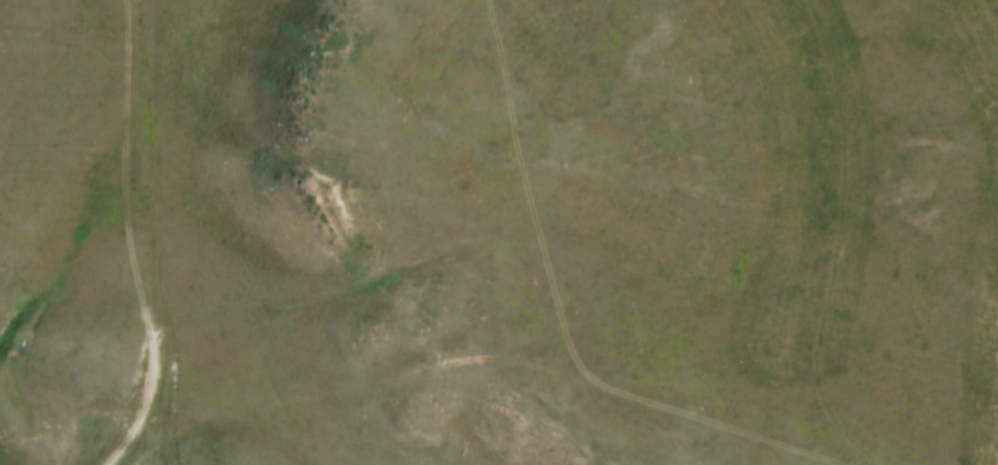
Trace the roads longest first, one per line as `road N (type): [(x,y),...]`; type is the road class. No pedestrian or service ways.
road 1 (track): [(154,349),(173,326),(215,323),(333,389),(373,387),(461,358),(510,355),(860,464)]
road 2 (track): [(126,0),(130,220),(154,373),(137,429),(111,464)]

